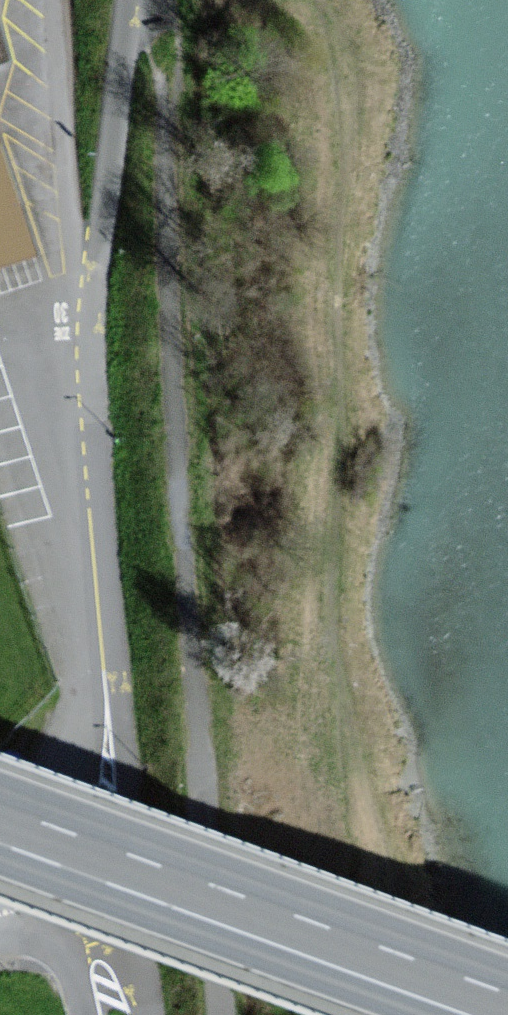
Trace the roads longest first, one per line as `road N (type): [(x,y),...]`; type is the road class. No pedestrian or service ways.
road 1 (track): [(130,0),(93,292),(95,458),(150,1014)]
road 2 (track): [(73,266),(40,332),(38,358),(80,576),(79,703),(18,885),(19,933)]
road 3 (primary): [(507,1011),(0,824)]
road 4 (track): [(93,292),(73,266),(61,182),(57,0)]

